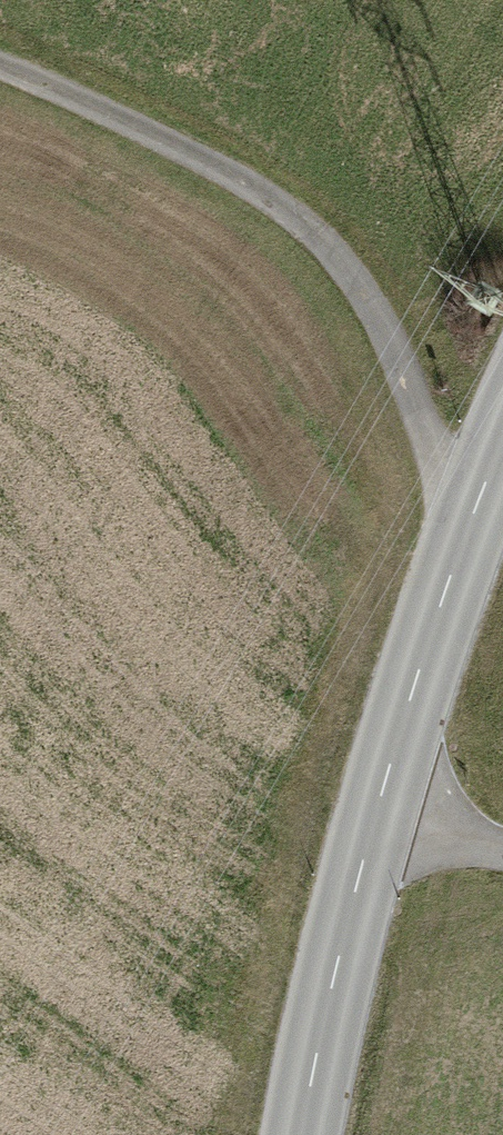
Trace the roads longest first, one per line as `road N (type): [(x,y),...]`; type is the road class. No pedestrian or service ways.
road 1 (track): [(469,546),(361,292),(176,142),(0,71)]
road 2 (tertiary): [(308,1134),(383,812),(502,459)]
road 3 (track): [(383,812),(502,850)]

